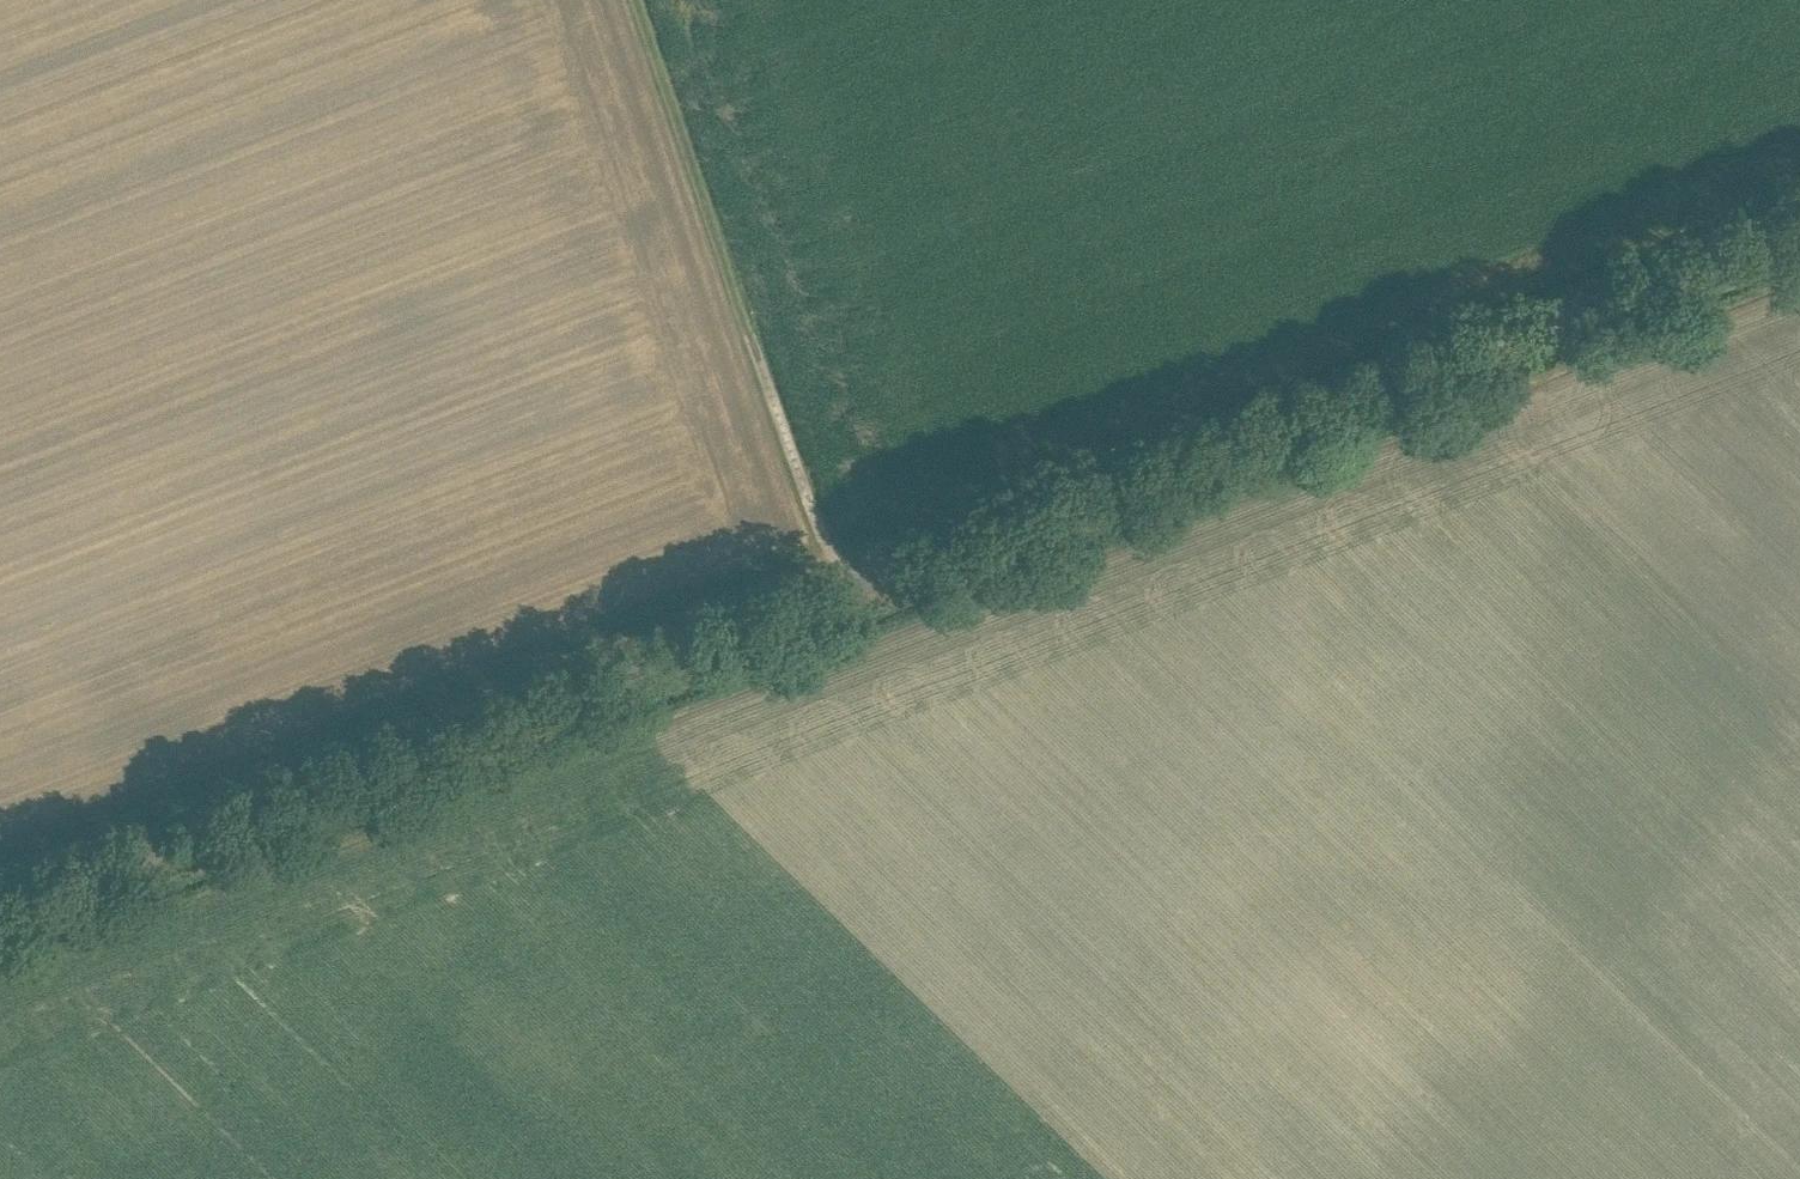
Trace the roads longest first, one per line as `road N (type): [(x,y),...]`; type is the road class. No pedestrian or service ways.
road 1 (unclassified): [(0,918),(1799,232)]
road 2 (track): [(638,0),(843,591)]

